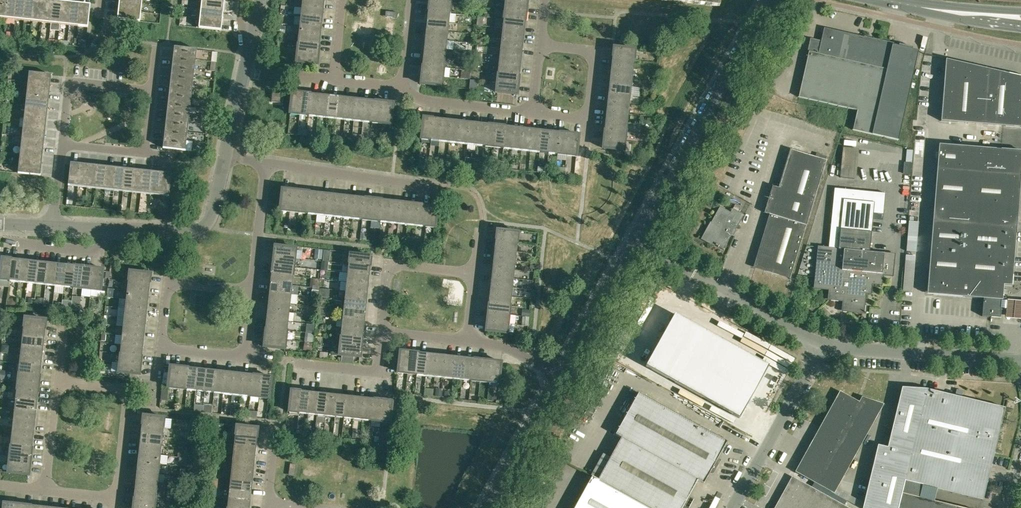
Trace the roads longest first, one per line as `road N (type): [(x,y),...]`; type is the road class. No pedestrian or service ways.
road 1 (residential): [(634,242),(770,0)]
road 2 (residential): [(56,383),(128,391),(116,499),(44,491)]
road 3 (unclassified): [(821,345),(634,242)]
road 4 (unclassified): [(1020,361),(821,345)]
road 5 (unclassified): [(732,507),(821,345)]
road 6 (residential): [(102,228),(201,227),(213,212),(225,157)]
road 7 (residential): [(434,186),(267,165)]
road 8 (residential): [(381,333),(389,266),(476,275)]
road 9 (residential): [(559,376),(634,242)]
road 10 (residential): [(161,349),(168,284),(253,294)]
road 11 (residential): [(486,507),(559,376)]
road 12 (residential): [(62,146),(69,82),(150,91)]
road 13 (residential): [(531,113),(423,101),(404,89)]
road 14 (residential): [(253,294),(267,165)]
road 15 (residential): [(225,157),(253,35)]
road 16 (residential): [(589,120),(596,55),(540,49)]

